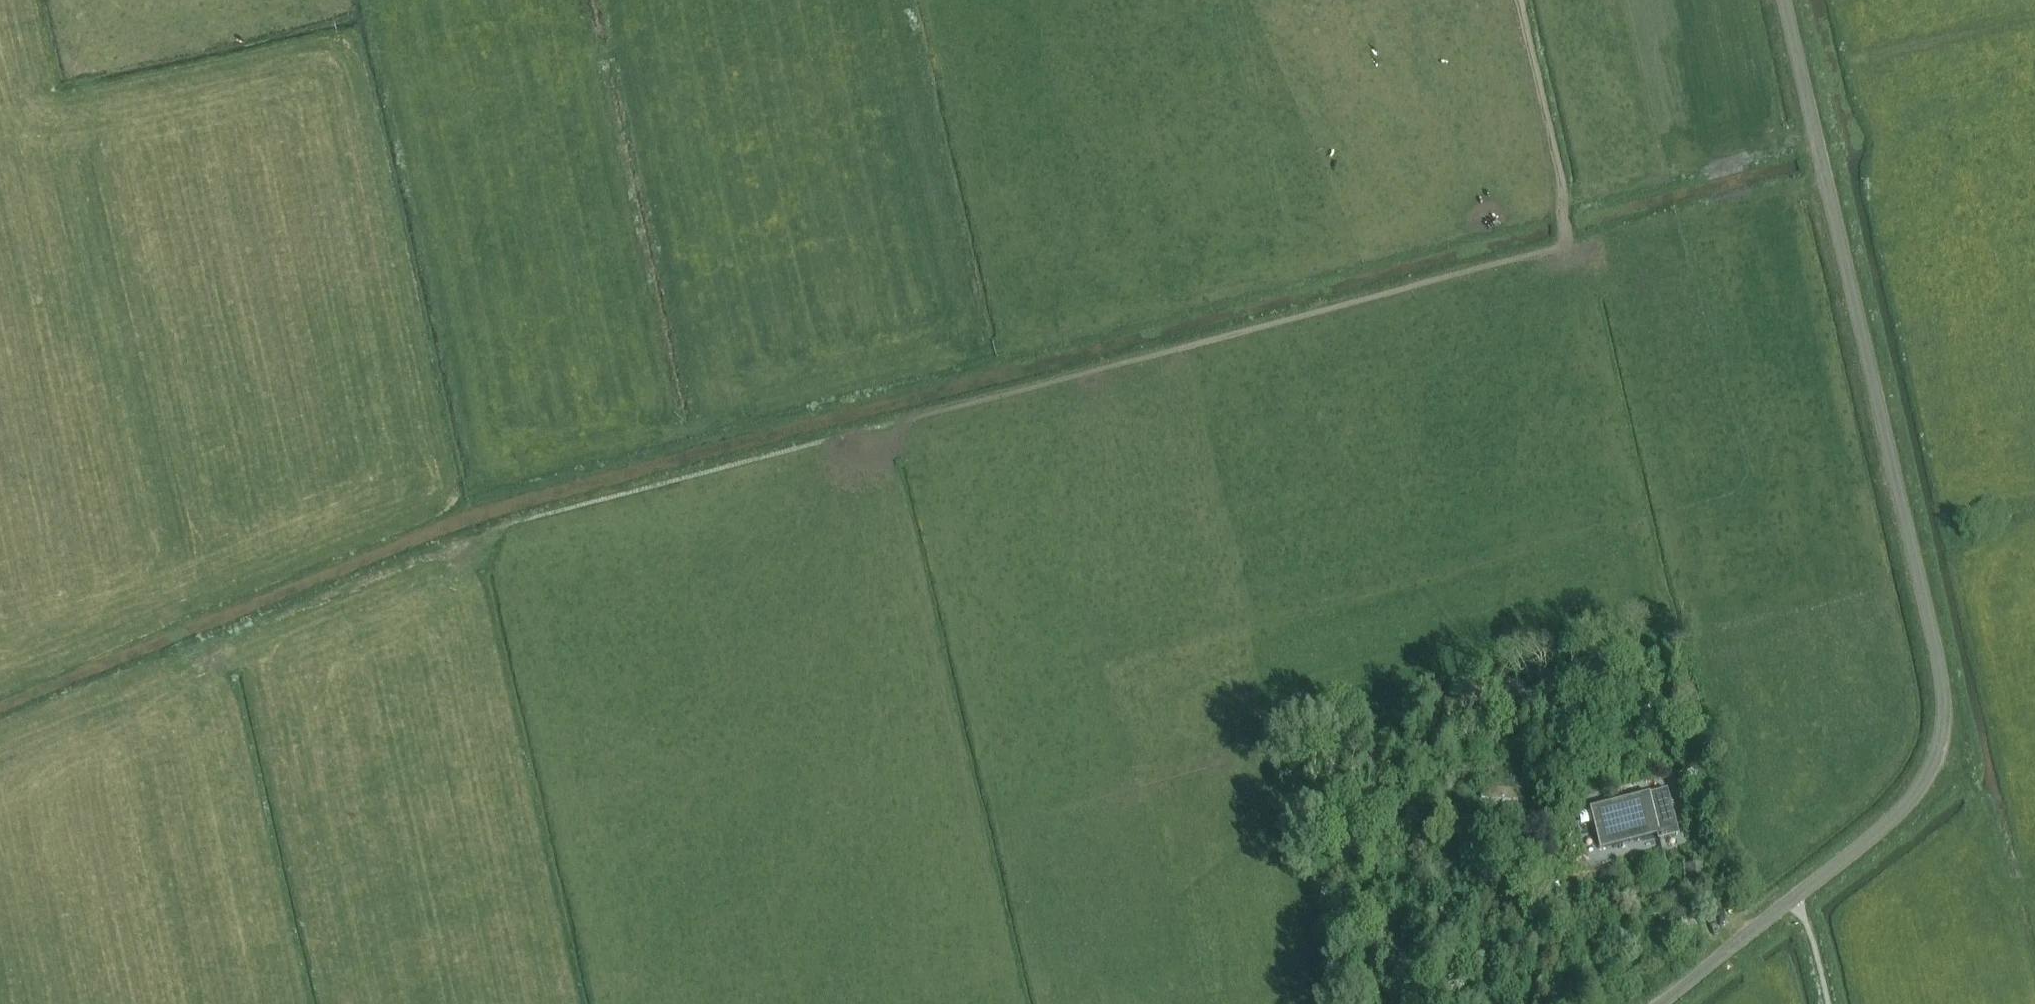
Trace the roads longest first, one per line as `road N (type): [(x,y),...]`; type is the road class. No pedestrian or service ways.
road 1 (unclassified): [(1663,1003),(1899,814),(1941,747),(1941,668),(1785,0)]

